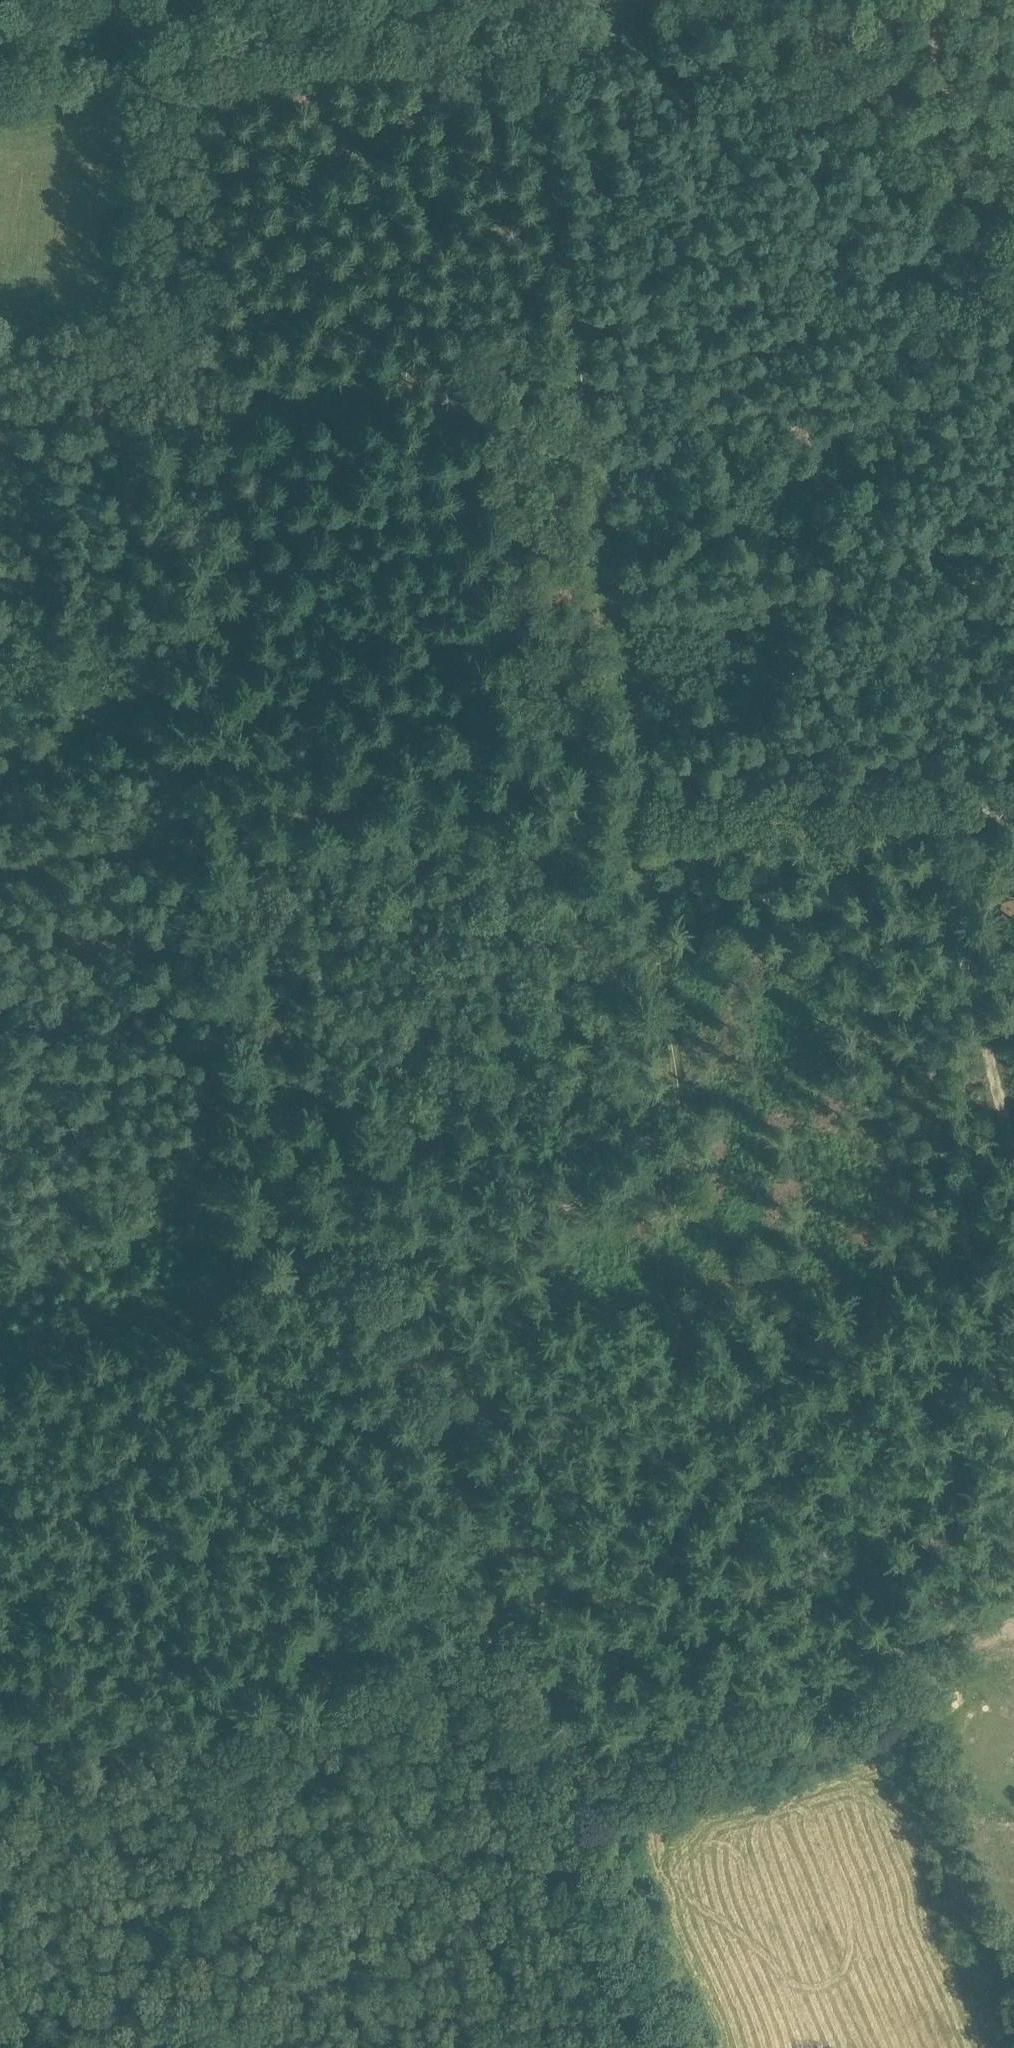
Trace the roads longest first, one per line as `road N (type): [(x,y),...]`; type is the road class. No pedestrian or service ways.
road 1 (track): [(630,2047),(528,1782),(536,1724),(531,1673),(413,1331),(399,1257),(626,1197),(673,1162),(679,1136),(639,828),(1013,811)]
road 2 (track): [(639,828),(530,5)]
road 3 (track): [(634,783),(0,864)]
road 4 (track): [(0,6),(582,0)]
road 5 (track): [(516,1623),(0,1794)]
road 6 (track): [(536,1724),(605,1724),(713,1707),(881,1654),(1013,1582)]
road 7 (track): [(694,0),(1013,306)]
road 8 (track): [(0,1354),(399,1257)]
road 9 (track): [(1013,1171),(931,816)]

